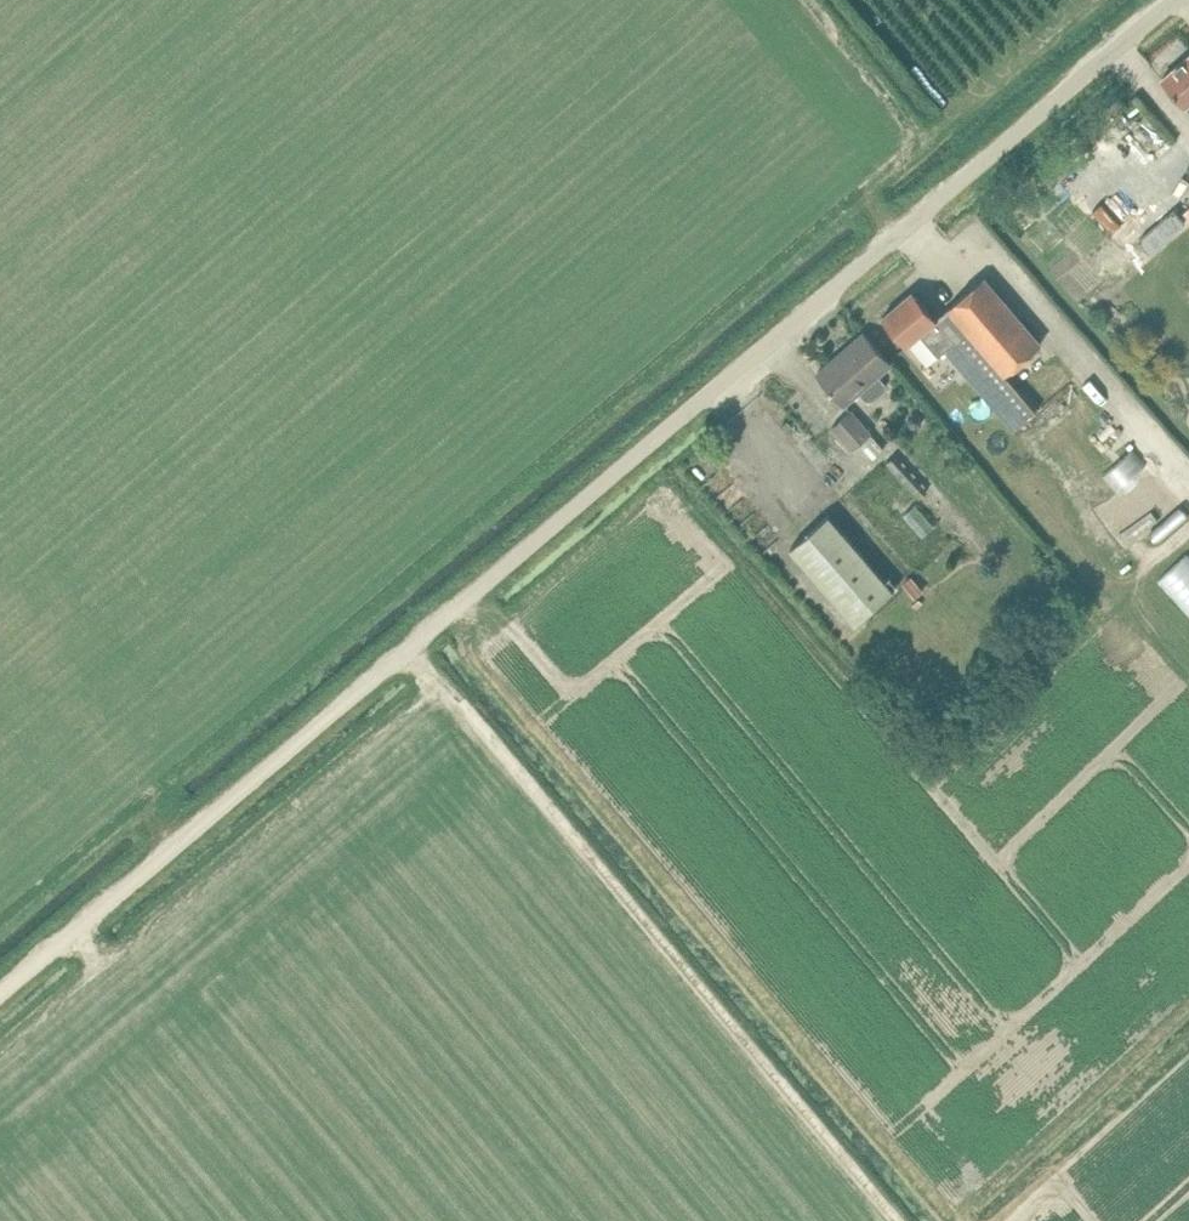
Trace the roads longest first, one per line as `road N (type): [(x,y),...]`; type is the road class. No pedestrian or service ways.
road 1 (unclassified): [(0,988),(1162,0)]

